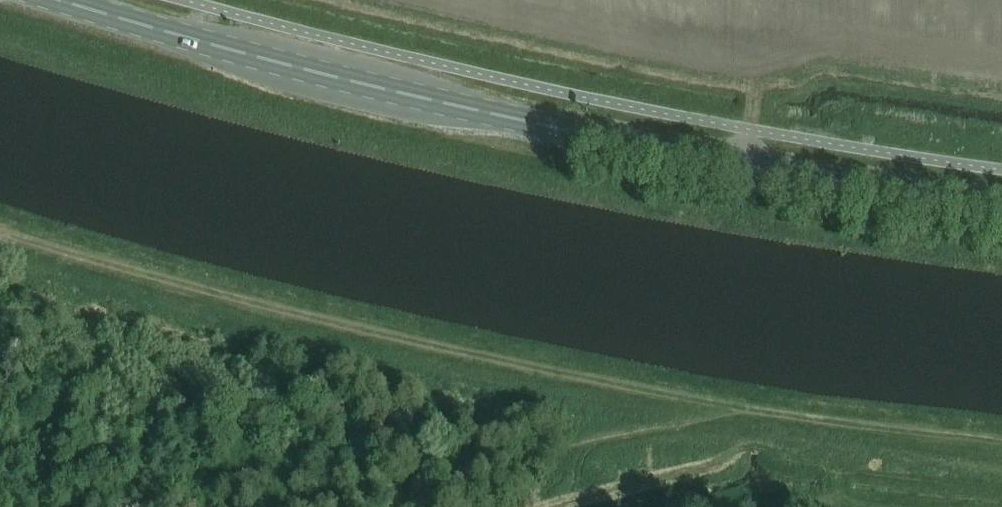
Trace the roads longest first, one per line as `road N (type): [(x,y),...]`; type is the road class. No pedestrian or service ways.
road 1 (secondary): [(1001,204),(542,126),(62,0)]
road 2 (track): [(0,232),(332,324),(742,409)]
road 3 (track): [(319,506),(742,409)]
road 4 (track): [(742,409),(1001,441)]

